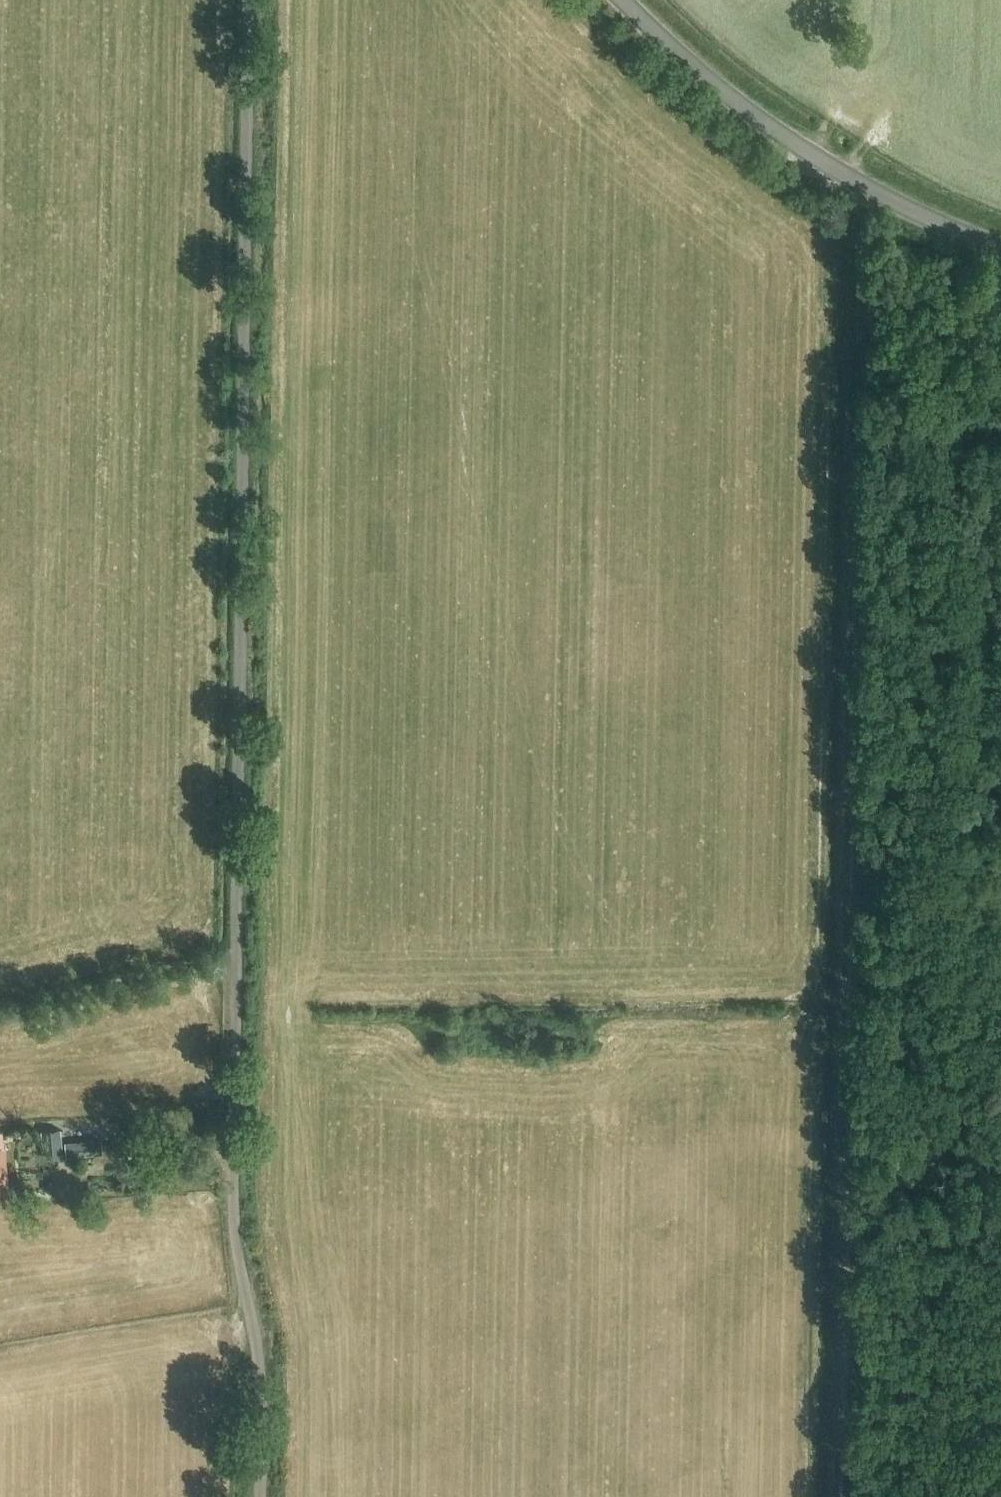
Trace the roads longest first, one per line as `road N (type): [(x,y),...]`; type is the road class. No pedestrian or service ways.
road 1 (track): [(257,1496),(255,1334),(232,1225),(249,0)]
road 2 (unclassified): [(1000,247),(853,180),(758,118),(623,0)]

